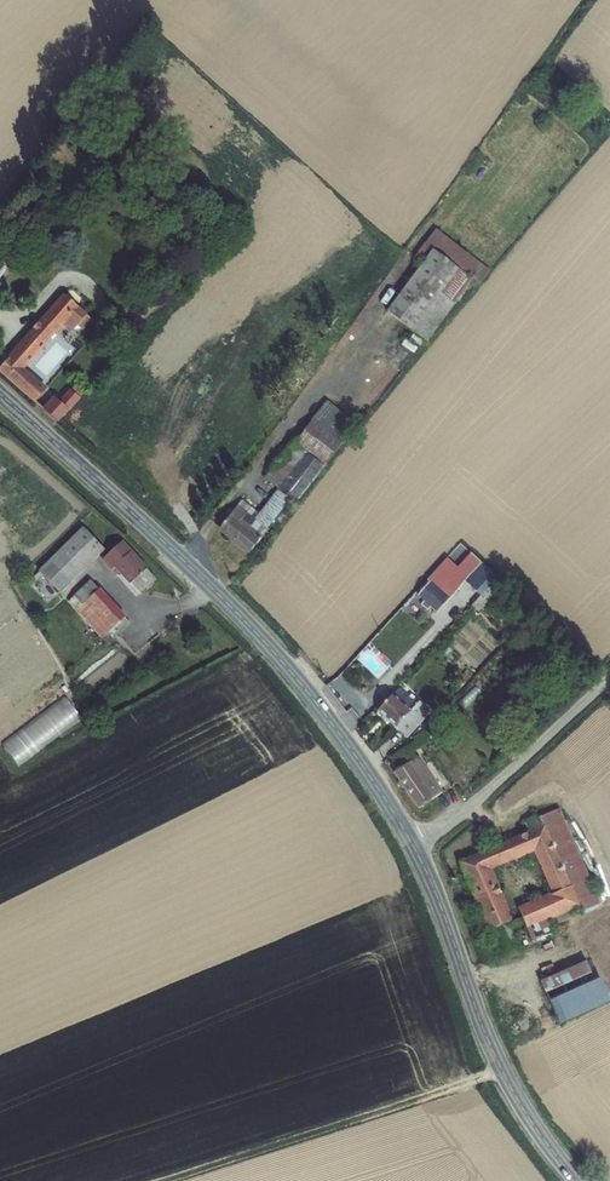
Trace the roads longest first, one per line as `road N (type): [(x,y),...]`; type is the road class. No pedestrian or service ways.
road 1 (tertiary): [(416,849),(350,746),(273,650),(0,393)]
road 2 (tertiary): [(577,1180),(501,1069),(416,849)]
road 3 (track): [(501,1069),(148,1180)]
road 4 (unclassified): [(416,849),(609,676)]

